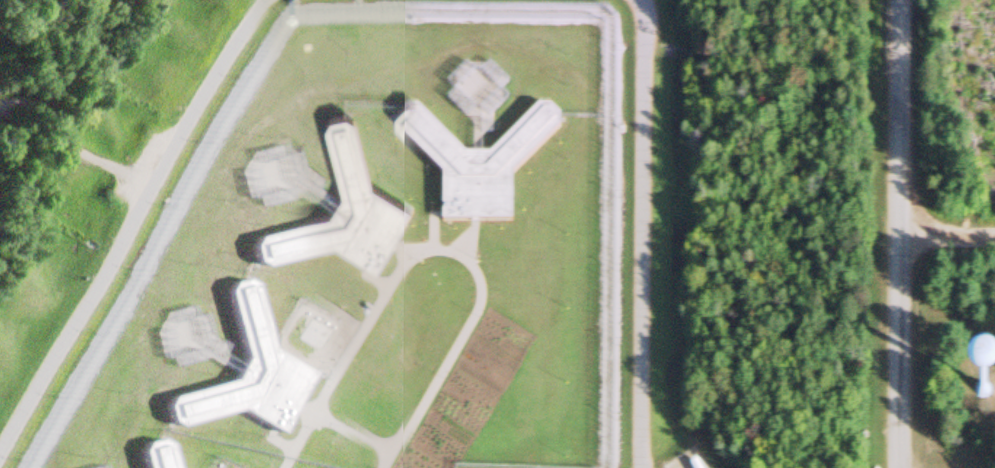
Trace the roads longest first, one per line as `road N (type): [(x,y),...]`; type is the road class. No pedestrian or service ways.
road 1 (residential): [(905,0),(906,467)]
road 2 (track): [(151,175),(91,158),(7,103),(0,109)]

